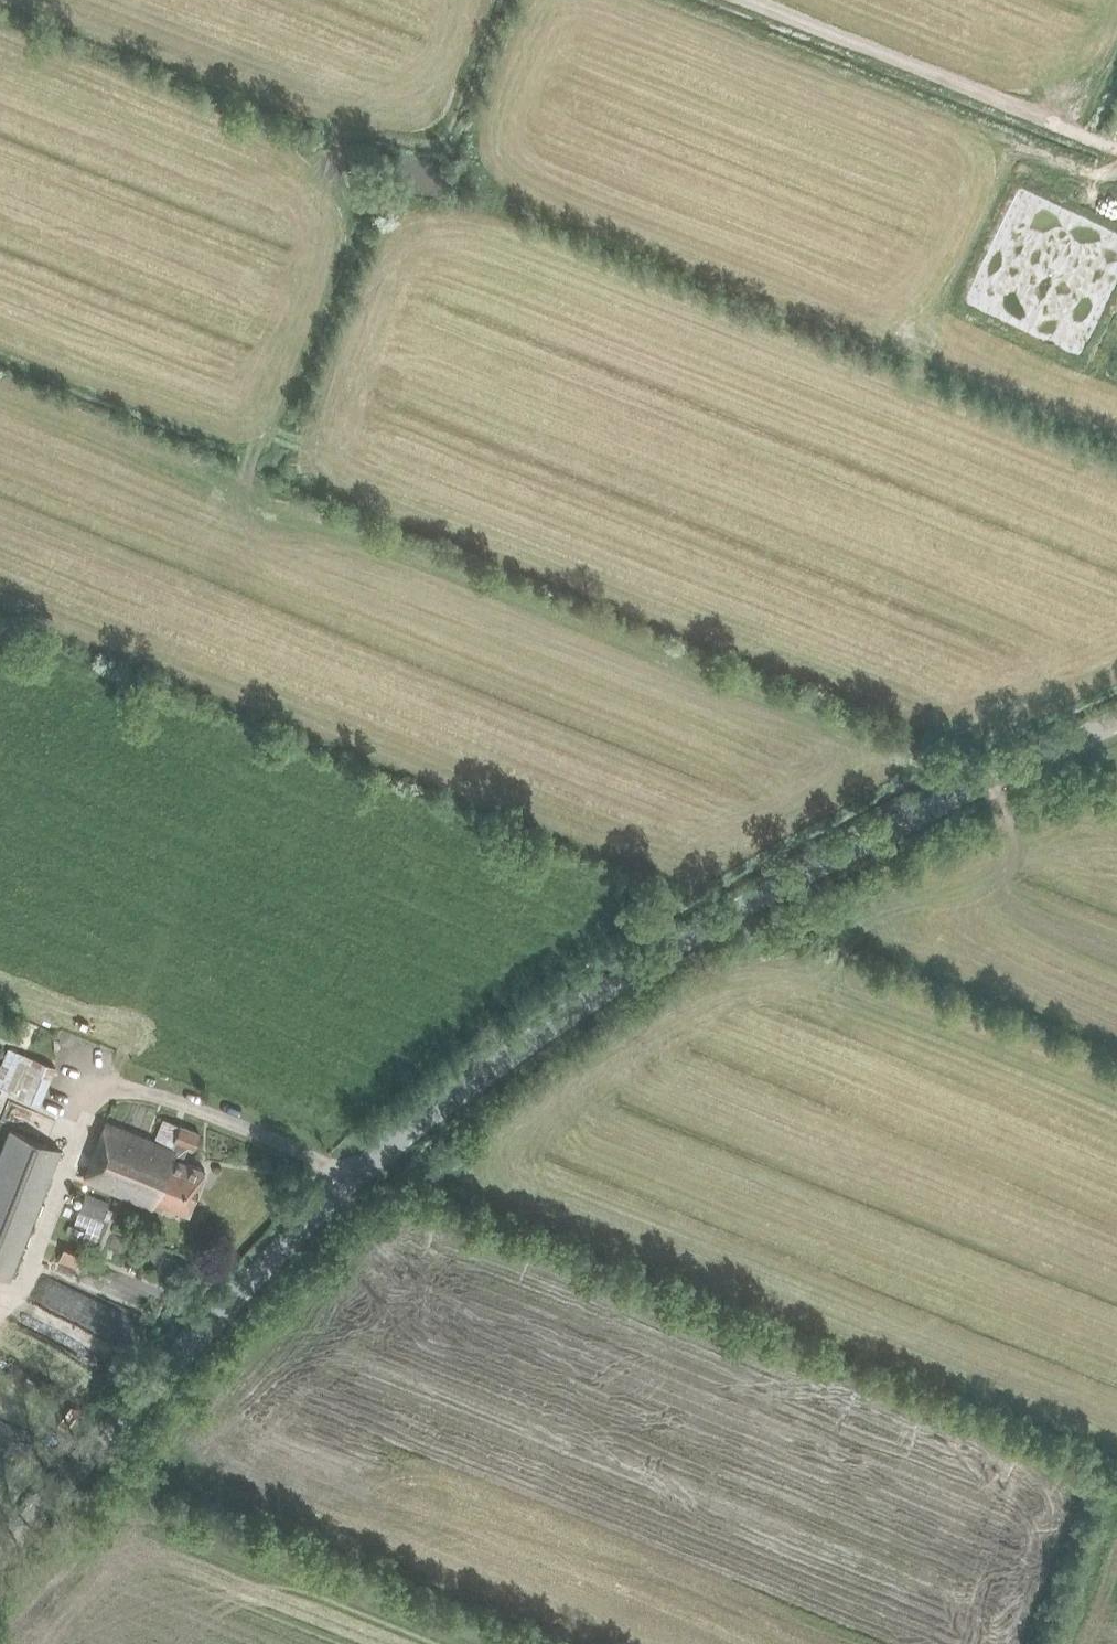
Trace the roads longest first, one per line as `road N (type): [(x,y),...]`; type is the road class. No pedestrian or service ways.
road 1 (tertiary): [(0,1555),(354,1174),(456,1093),(597,993),(752,900),(1116,721)]

